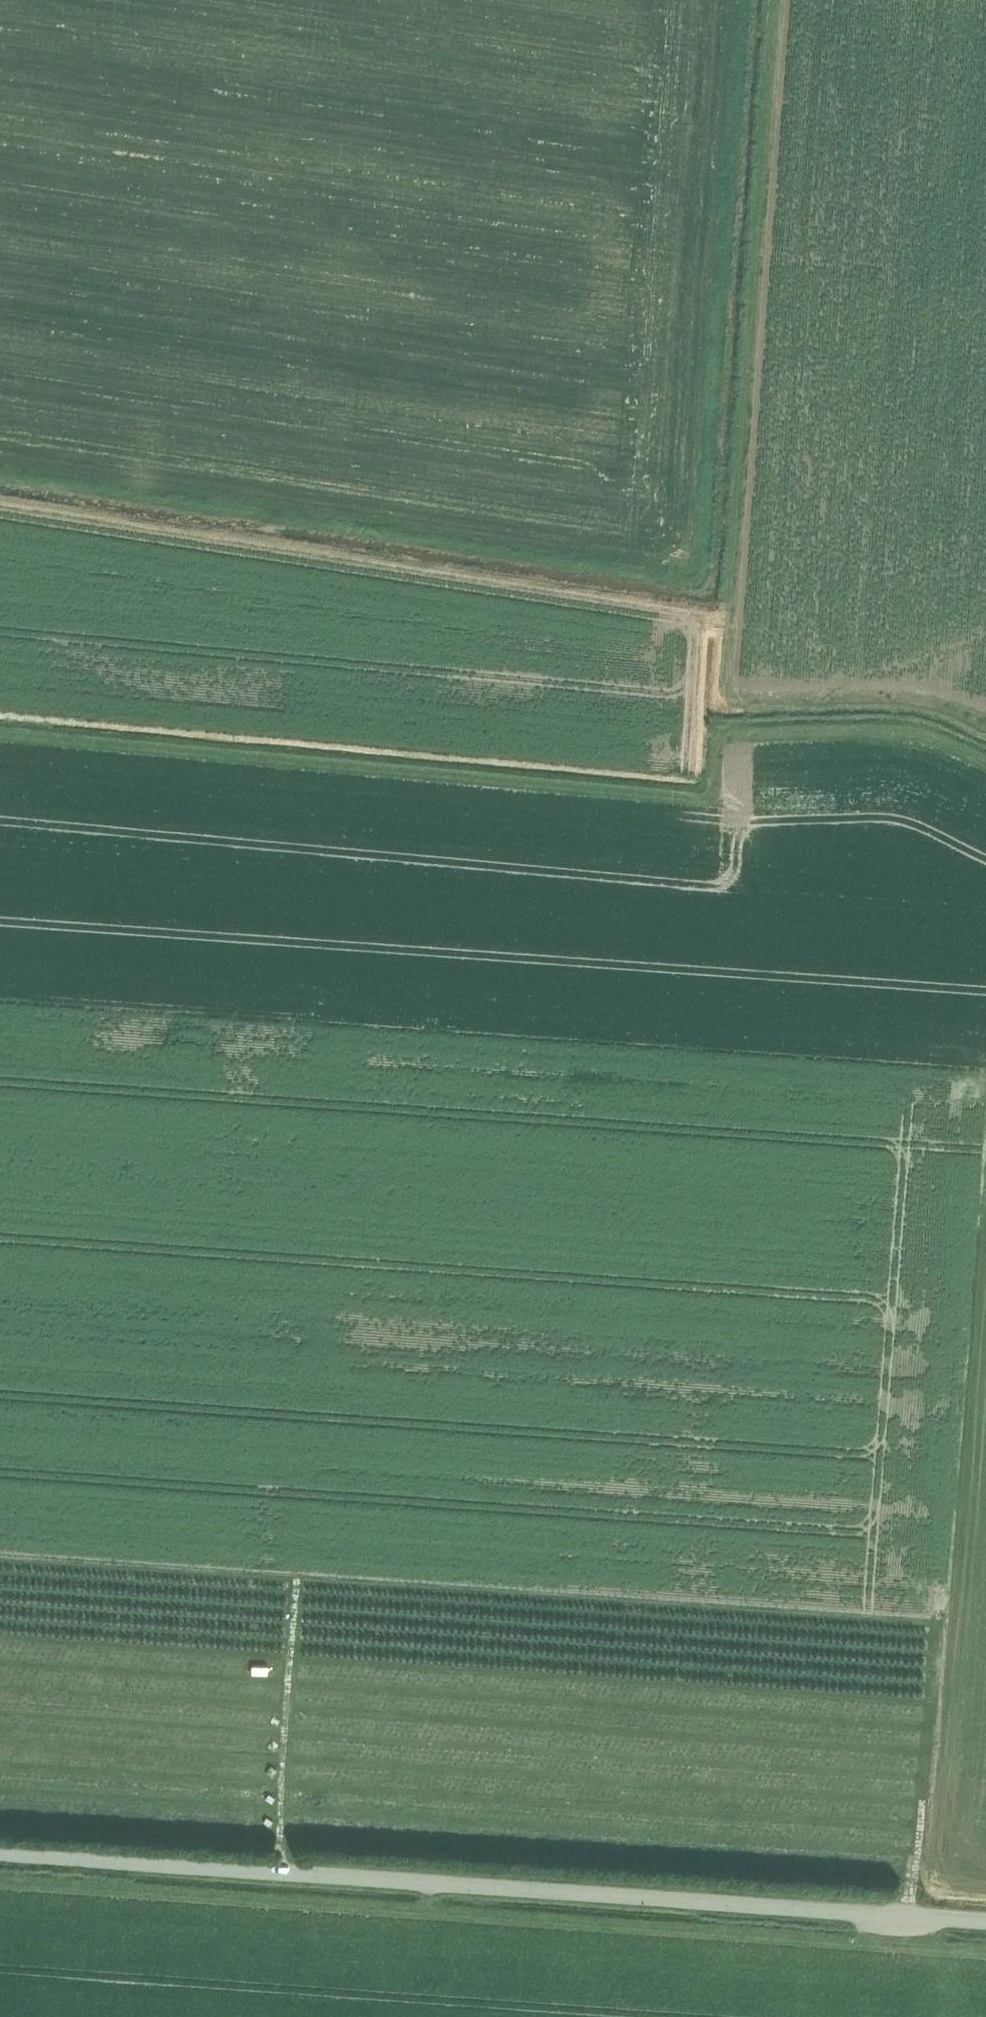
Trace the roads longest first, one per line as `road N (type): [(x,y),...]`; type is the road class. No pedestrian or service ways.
road 1 (unclassified): [(985,1925),(0,1856)]

